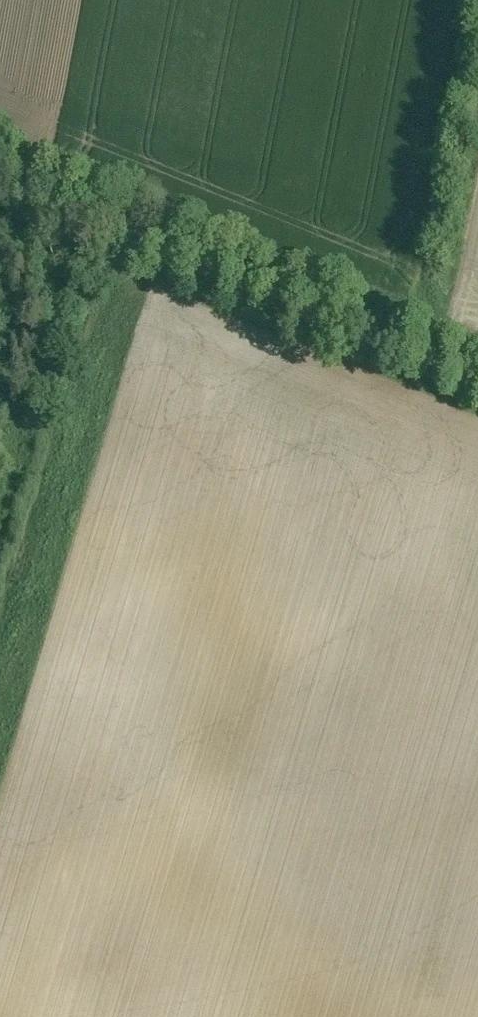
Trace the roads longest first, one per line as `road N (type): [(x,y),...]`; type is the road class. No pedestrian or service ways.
road 1 (unclassified): [(477,389),(0,187)]

